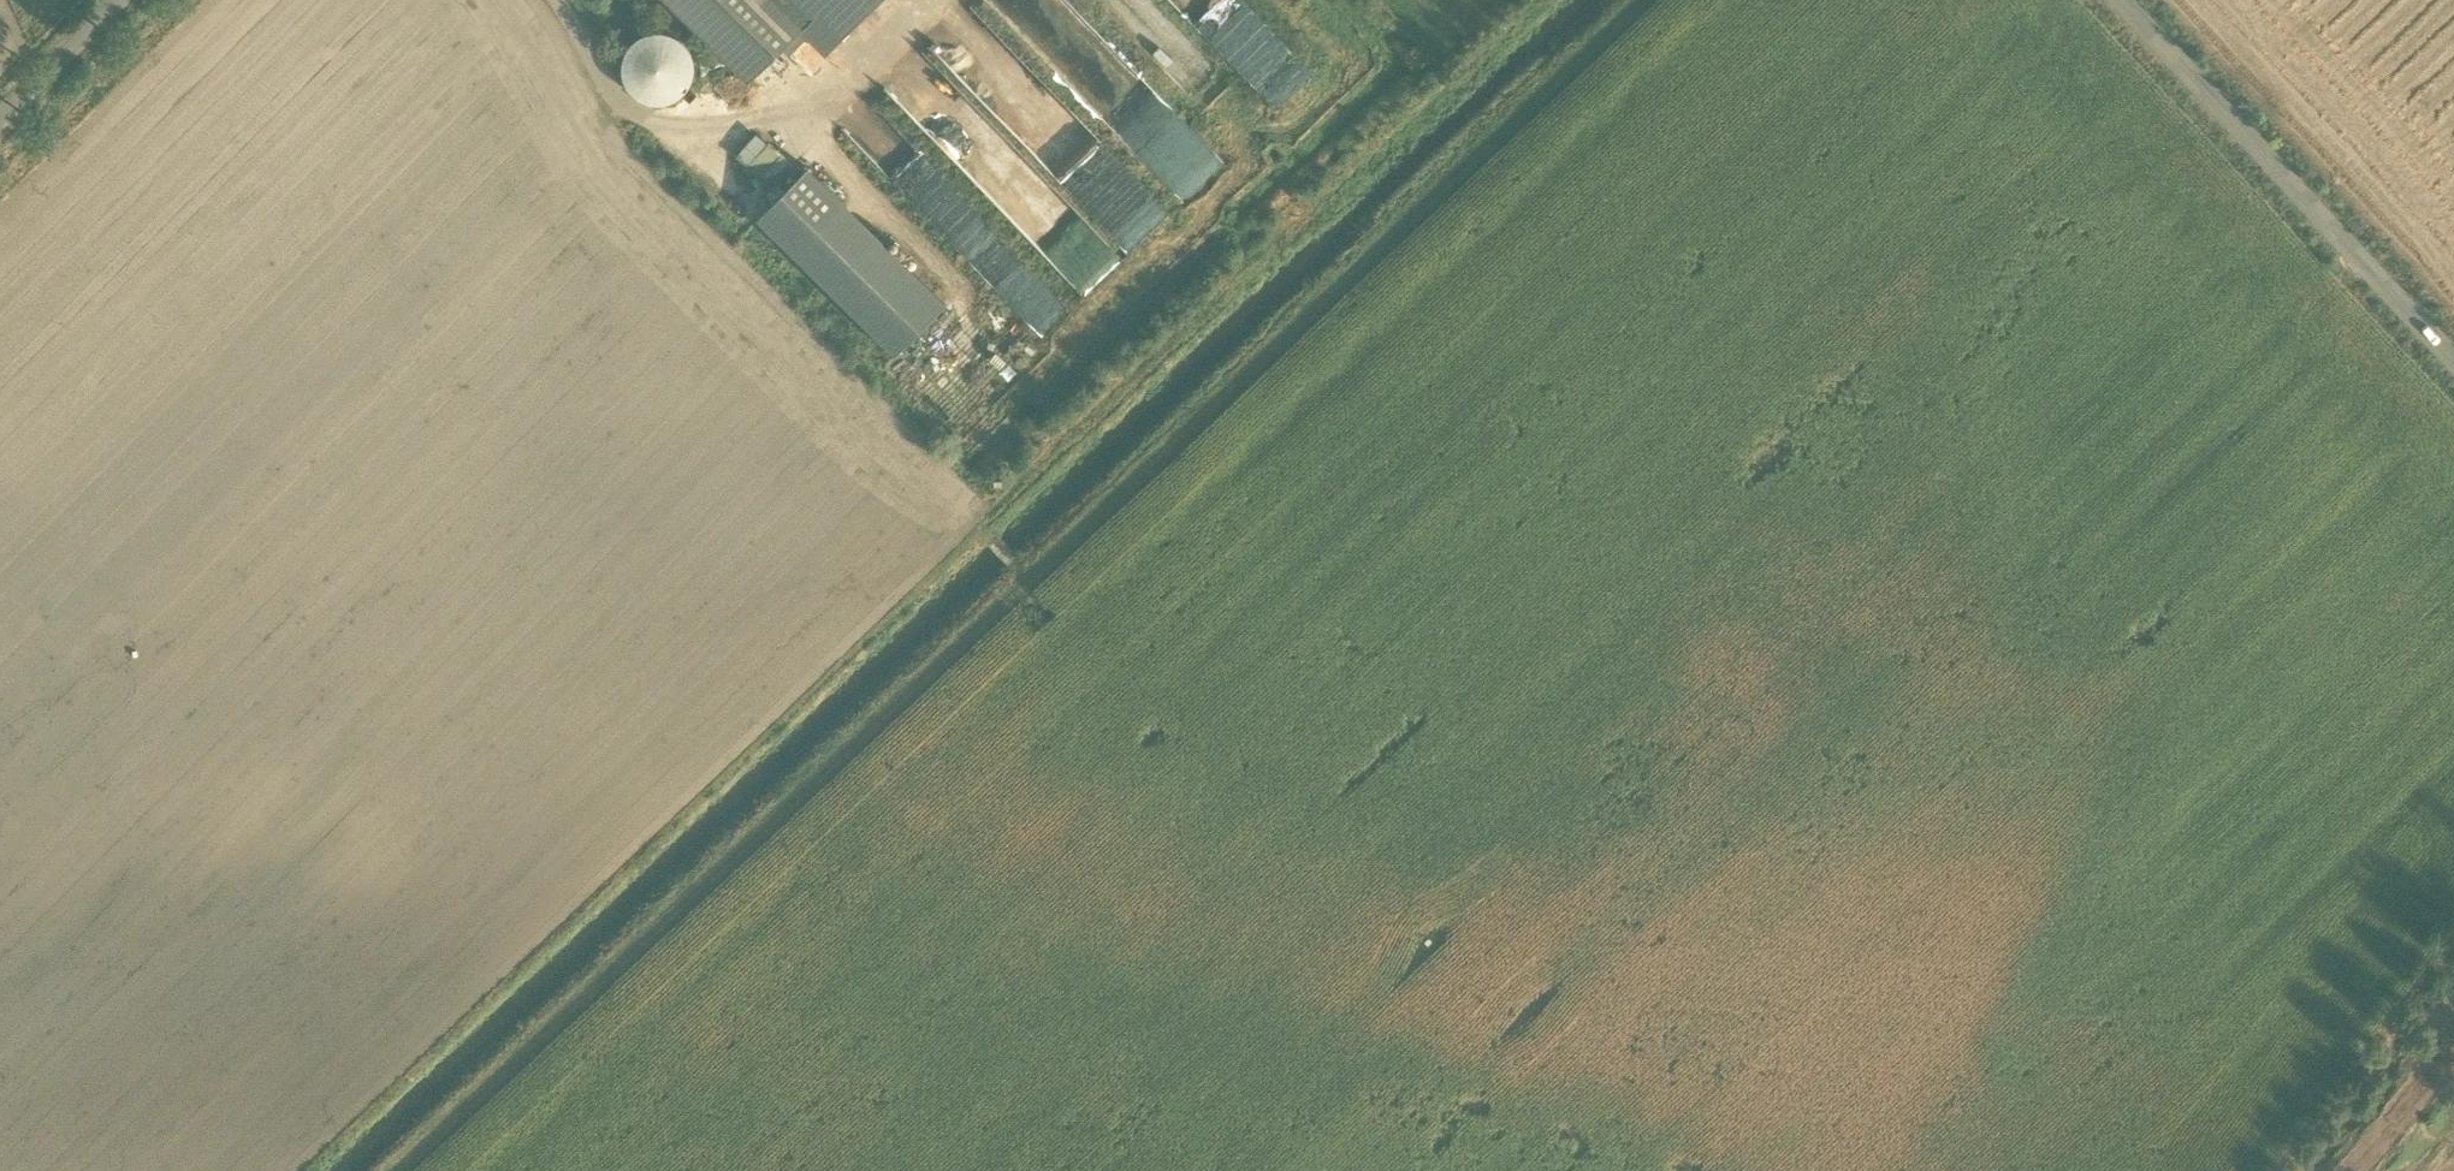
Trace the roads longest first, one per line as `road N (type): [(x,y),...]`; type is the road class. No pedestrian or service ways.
road 1 (unclassified): [(2453,367),(2119,0)]
road 2 (unclassified): [(0,119),(117,0)]

